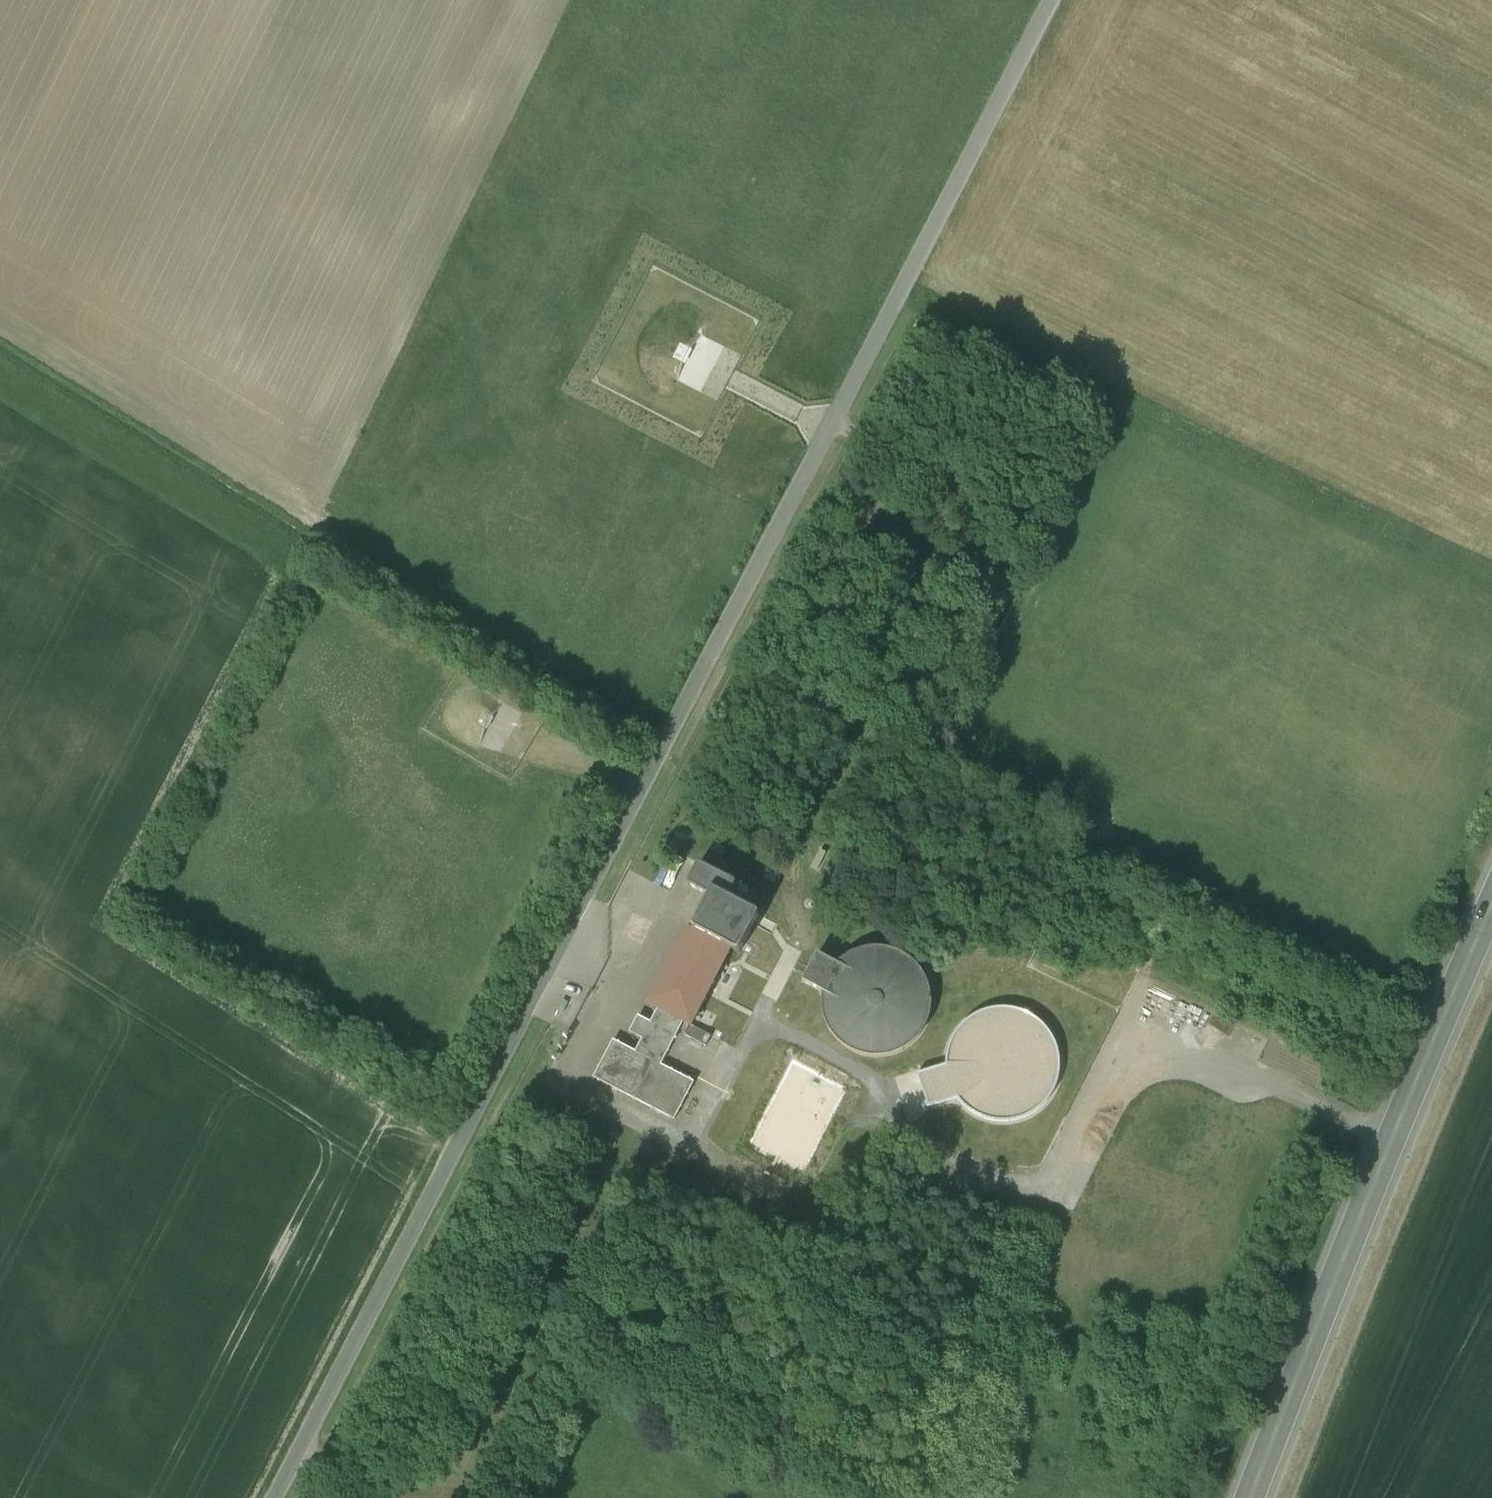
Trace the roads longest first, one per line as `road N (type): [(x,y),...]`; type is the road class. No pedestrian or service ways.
road 1 (unclassified): [(273,1497),(1043,10)]
road 2 (secondary): [(1491,909),(1250,1497)]

